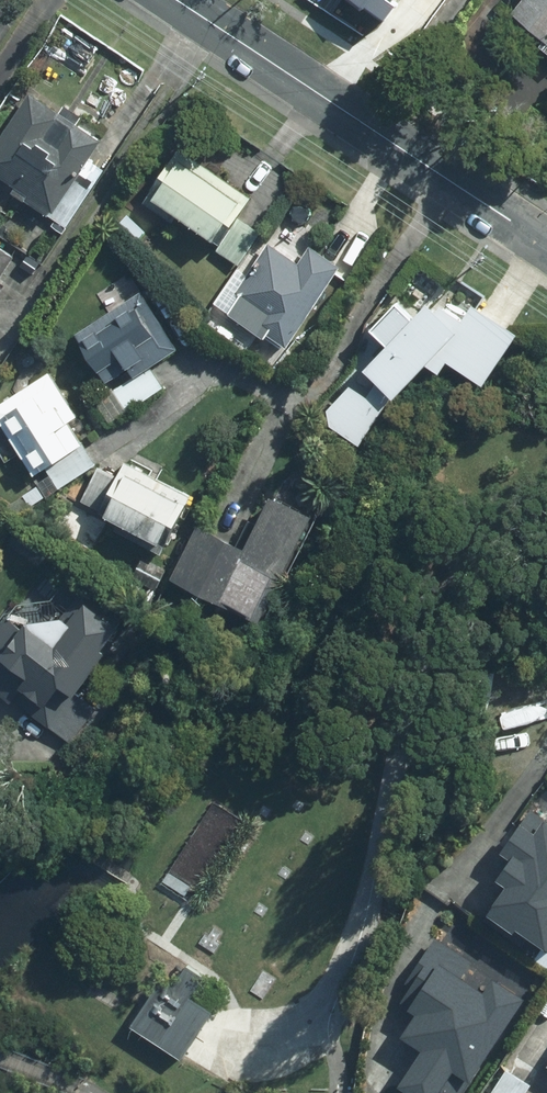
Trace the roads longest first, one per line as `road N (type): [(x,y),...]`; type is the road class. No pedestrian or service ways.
road 1 (tertiary): [(181,0),(546,243)]

